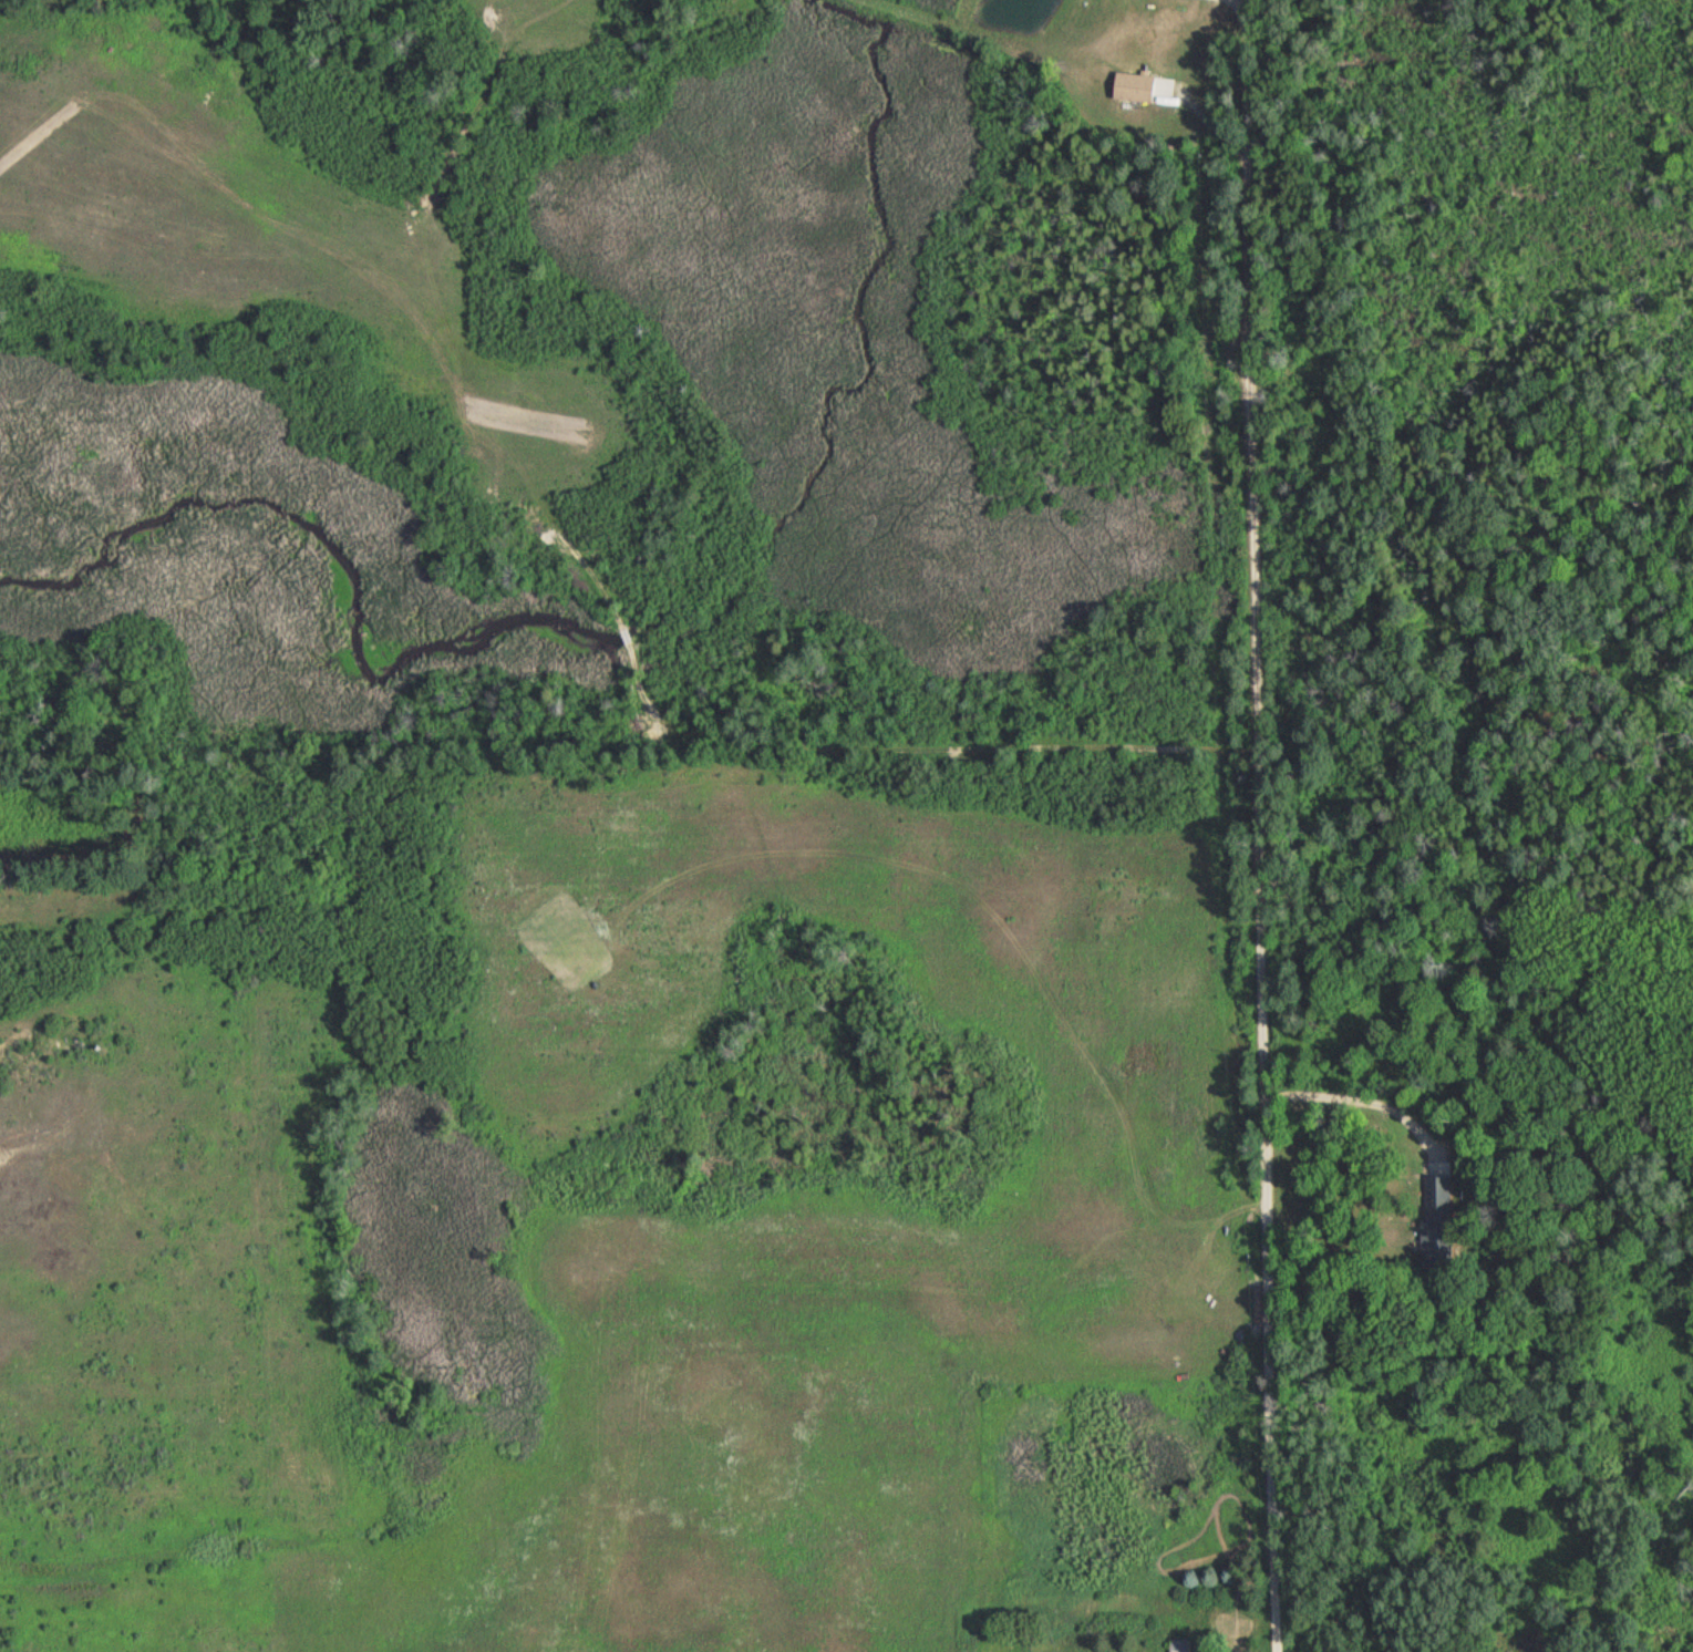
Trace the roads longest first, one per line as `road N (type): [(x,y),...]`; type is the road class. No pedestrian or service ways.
road 1 (residential): [(1277,1651),(1244,0)]

